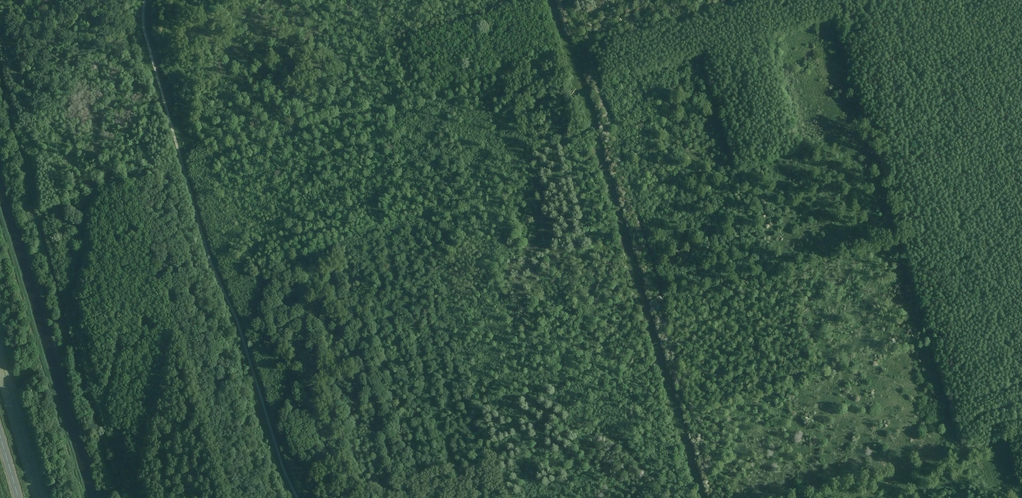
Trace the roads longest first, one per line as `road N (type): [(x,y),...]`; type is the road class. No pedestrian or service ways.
road 1 (track): [(558,0),(708,497)]

